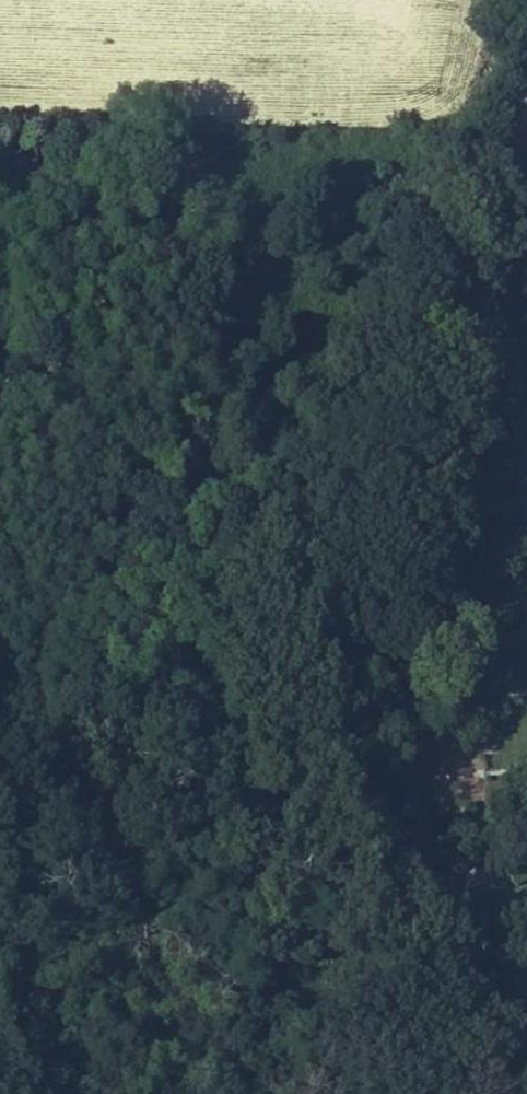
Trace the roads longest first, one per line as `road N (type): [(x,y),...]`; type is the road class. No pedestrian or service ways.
road 1 (unclassified): [(526,1029),(402,732),(525,0)]

